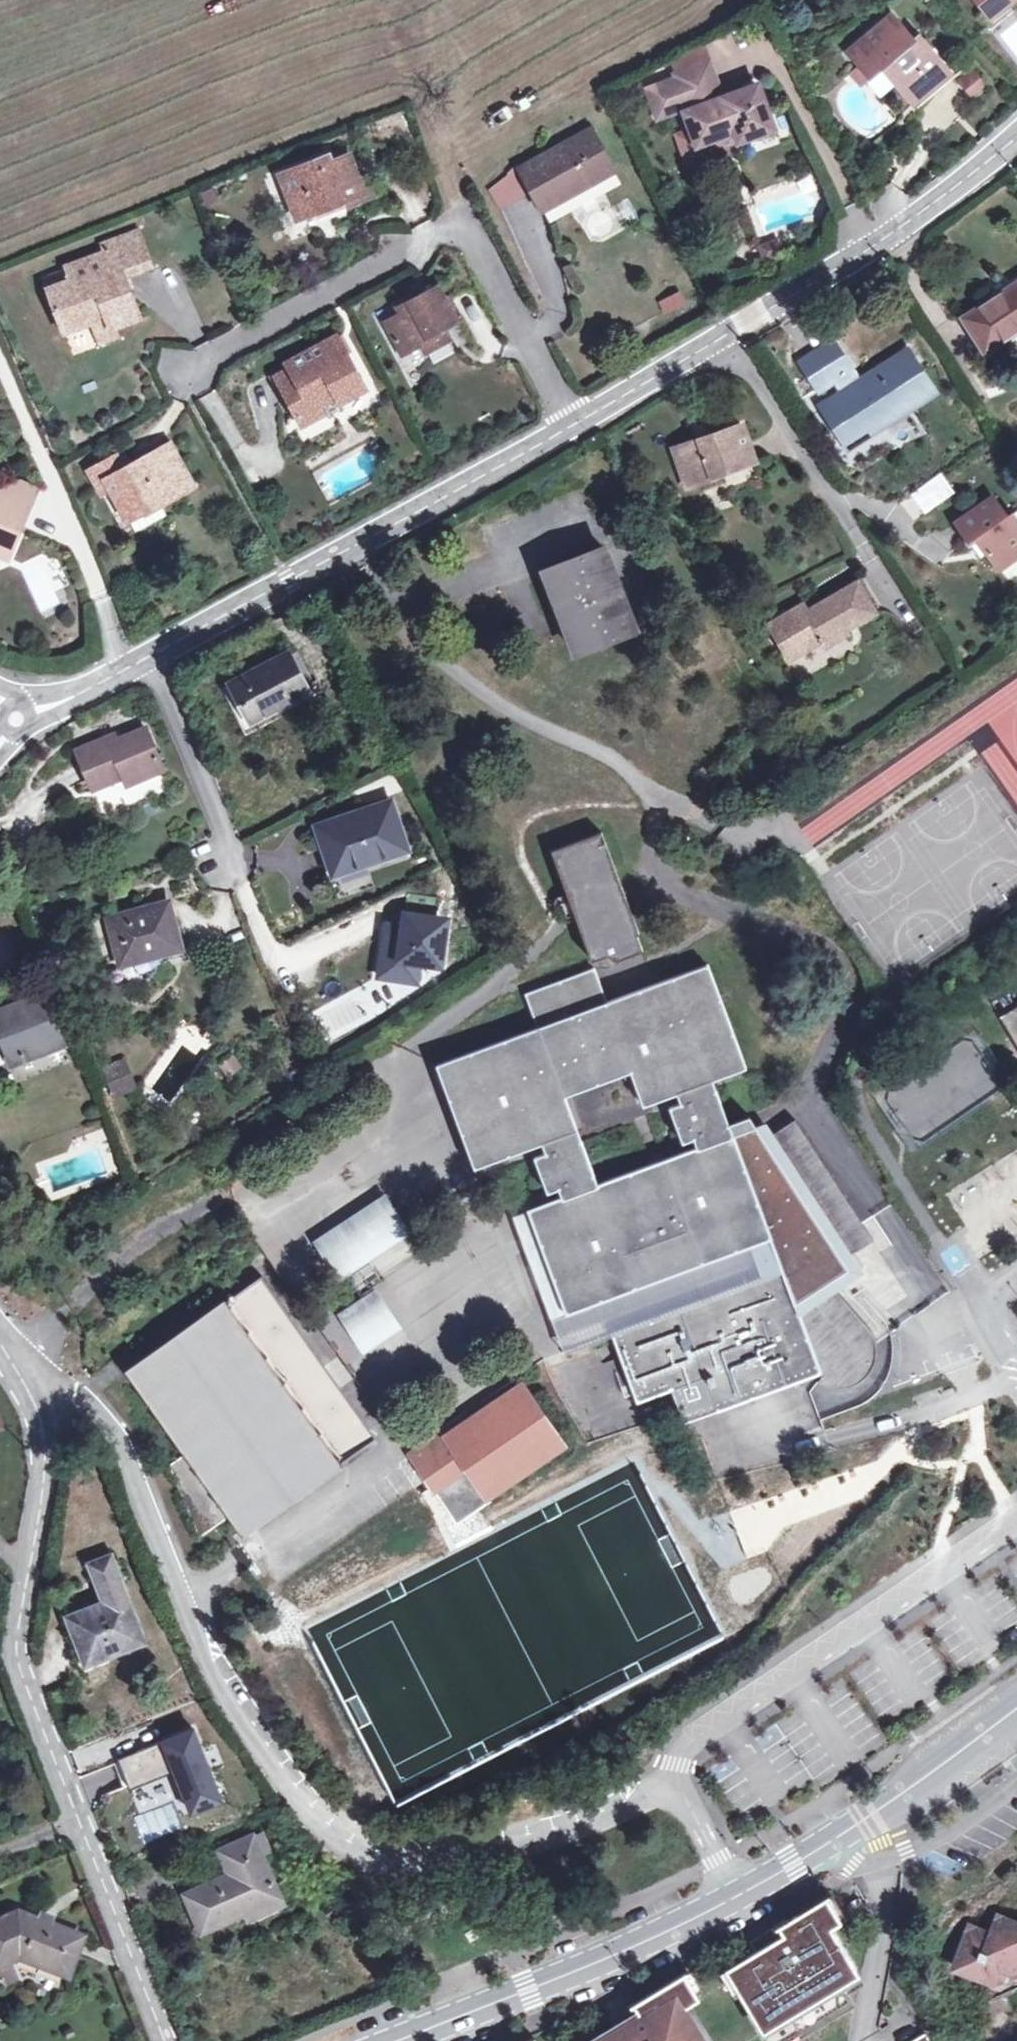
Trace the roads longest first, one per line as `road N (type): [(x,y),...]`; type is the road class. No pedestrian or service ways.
road 1 (residential): [(0,1349),(39,1458),(15,1620),(16,1686),(53,1757),(94,1876),(167,2040)]
road 2 (primary): [(400,2040),(622,1954),(733,1897),(818,1848),(1016,1707)]
road 3 (residential): [(573,428),(146,663),(40,701),(13,720)]
road 4 (residential): [(1016,135),(880,243),(573,428)]
road 5 (residential): [(573,428),(457,234),(408,246),(192,363)]

